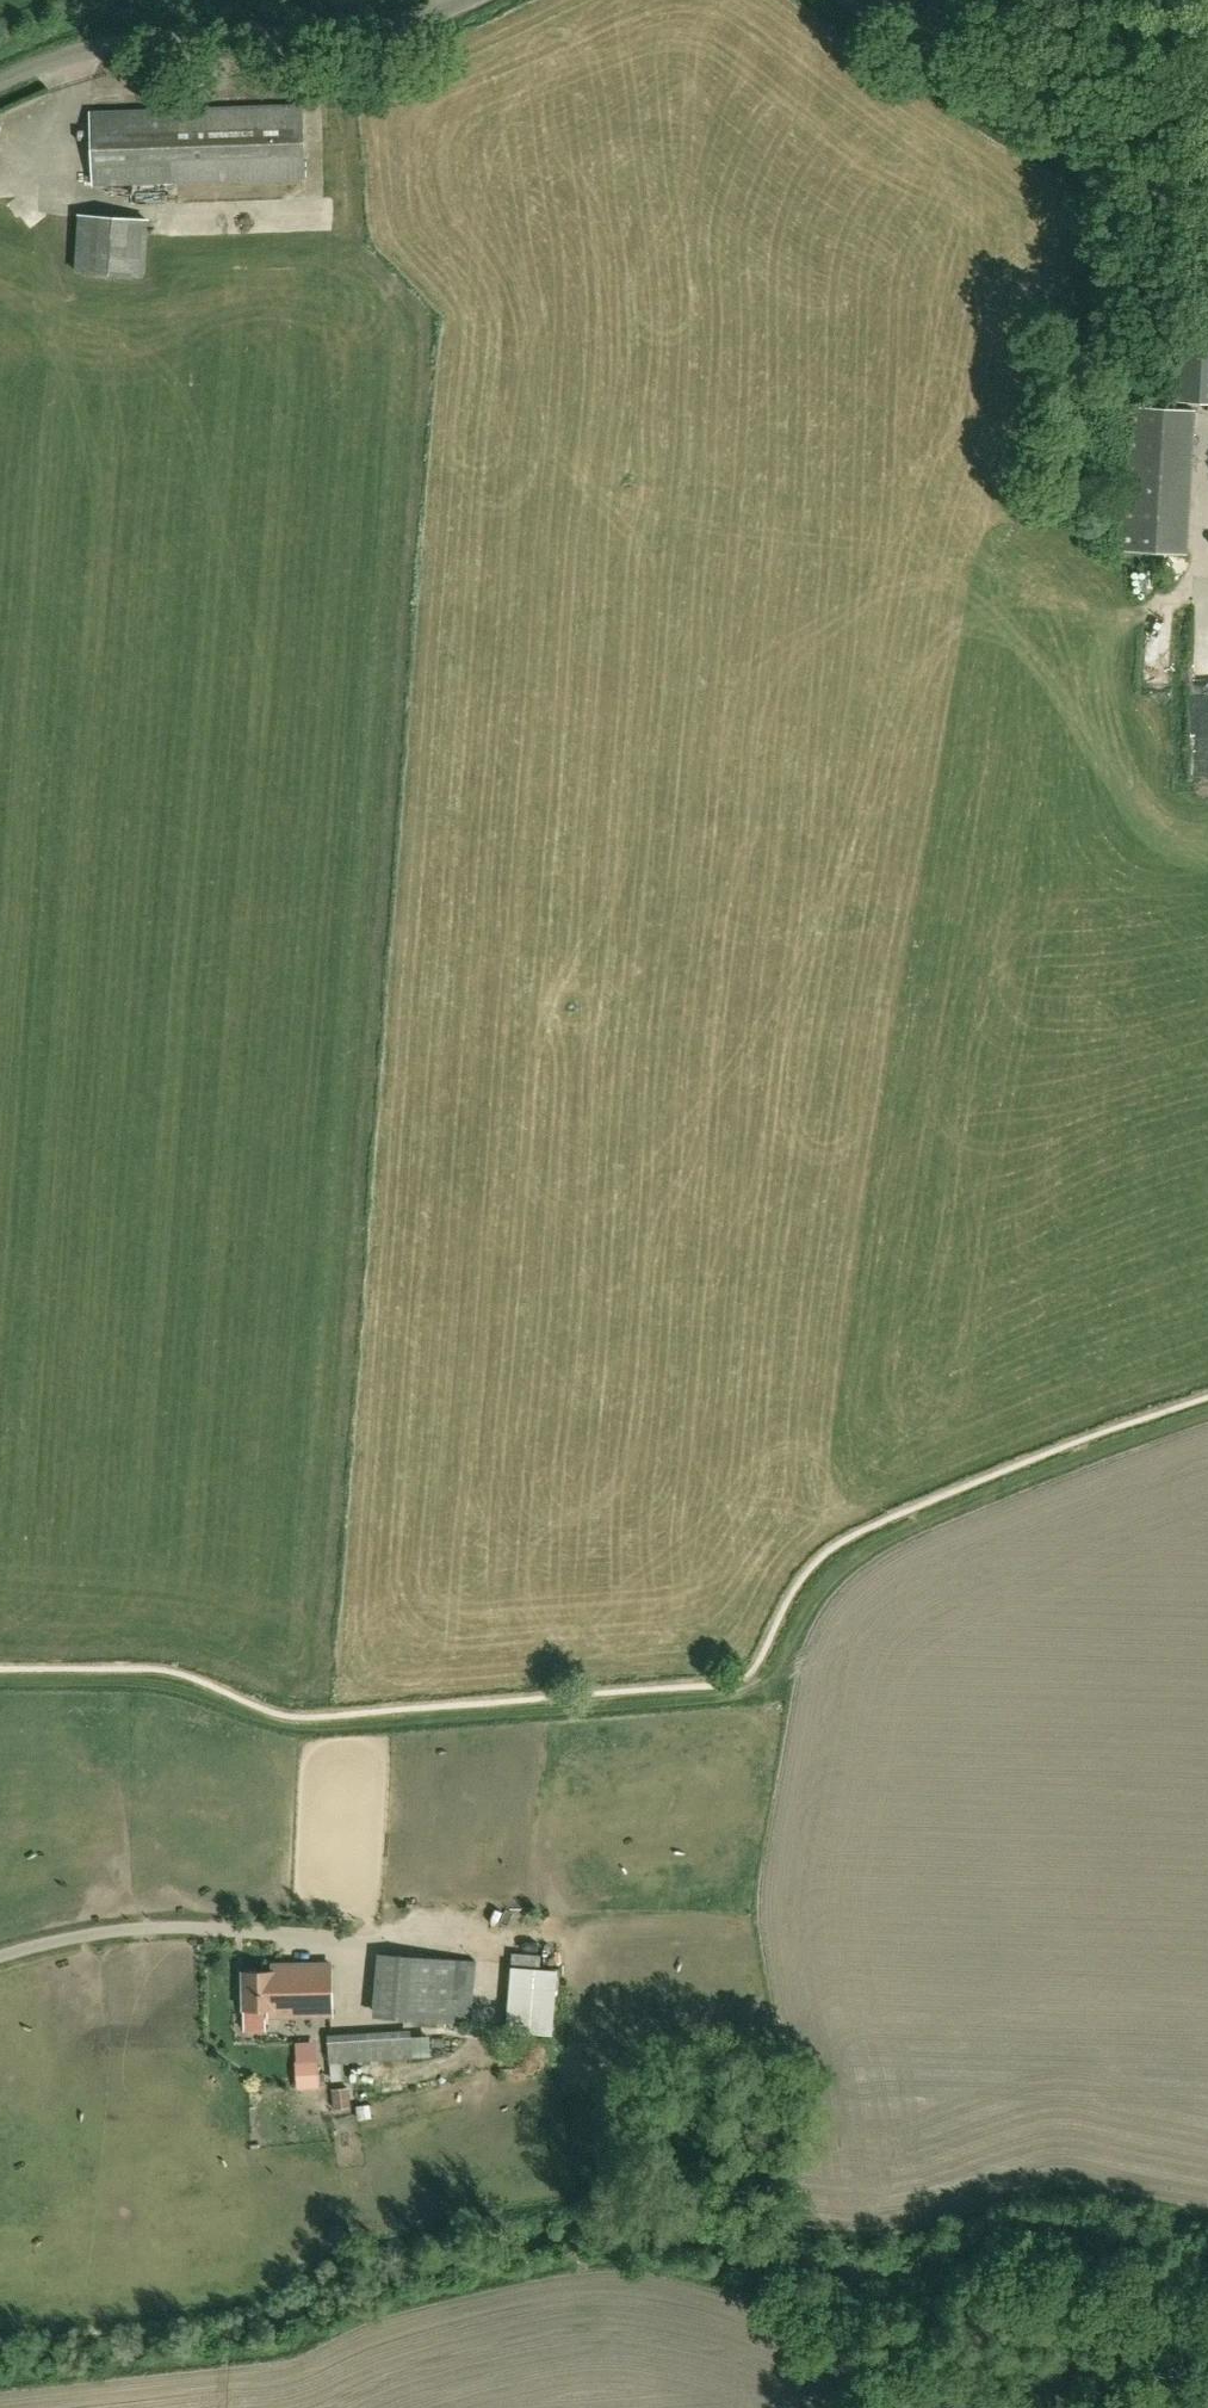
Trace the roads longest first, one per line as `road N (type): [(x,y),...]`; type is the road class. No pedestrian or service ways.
road 1 (track): [(0,1684),(152,1684),(301,1736),(754,1696),(781,1672),(801,1609),(853,1558),(910,1523),(1207,1419)]
road 2 (track): [(781,1672),(755,1850),(731,1916),(684,1935),(489,1940)]
road 3 (unclassified): [(0,82),(61,57),(160,37),(410,21),(478,0)]
road 4 (unclassified): [(862,0),(1010,100),(1207,203)]

